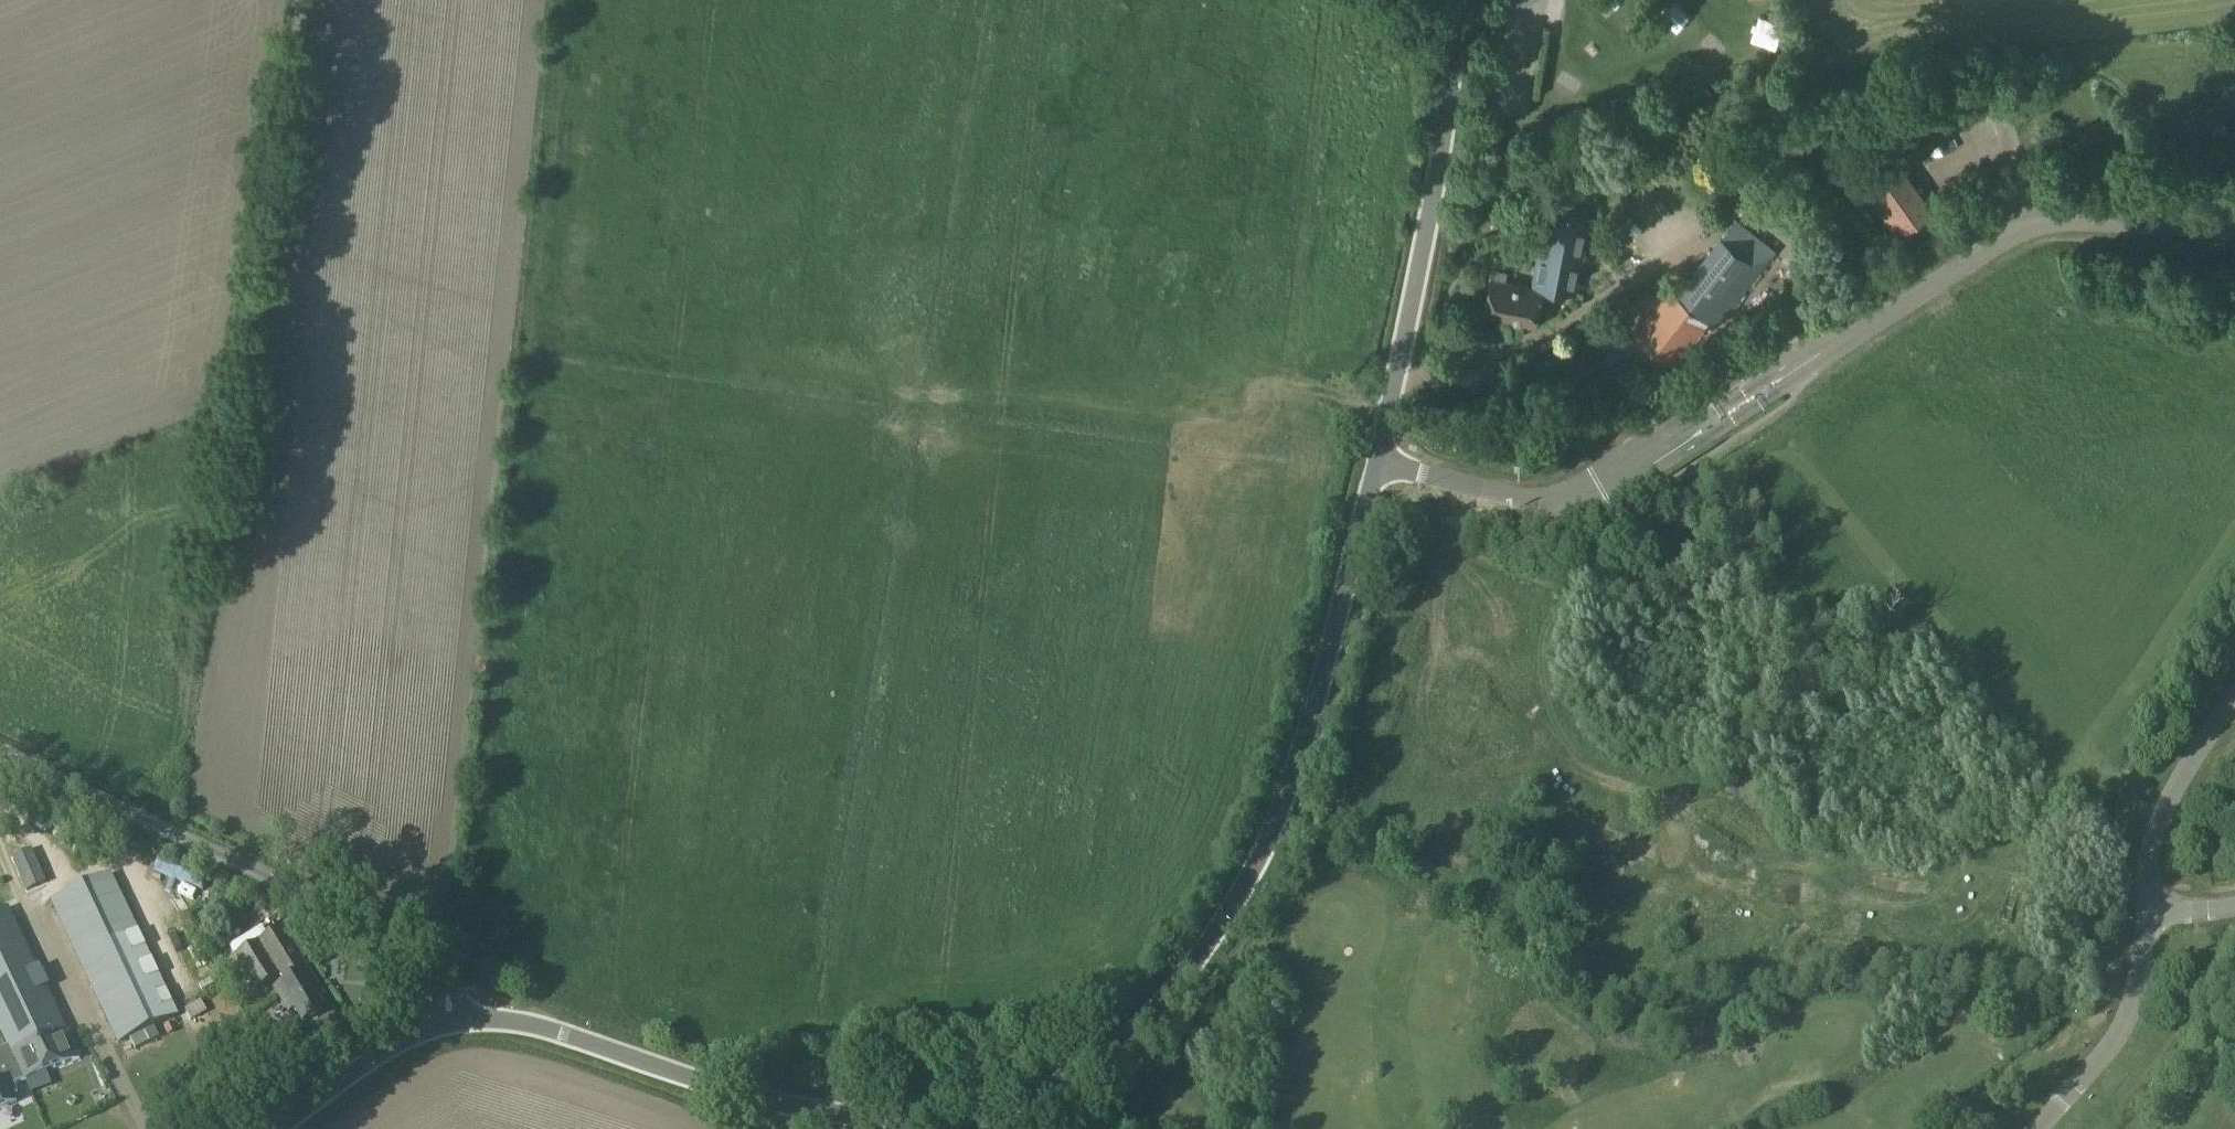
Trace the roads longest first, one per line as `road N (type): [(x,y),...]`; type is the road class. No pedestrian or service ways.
road 1 (unclassified): [(456,1016),(551,1032),(741,1097),(883,1116),(1020,1098),(1123,1040),(1230,908),(1292,790),(1379,465),(1446,139),(1458,0)]
road 2 (unclassified): [(456,1016),(425,948),(0,737)]
road 3 (unclassified): [(282,1128),(416,1027),(456,1016)]

